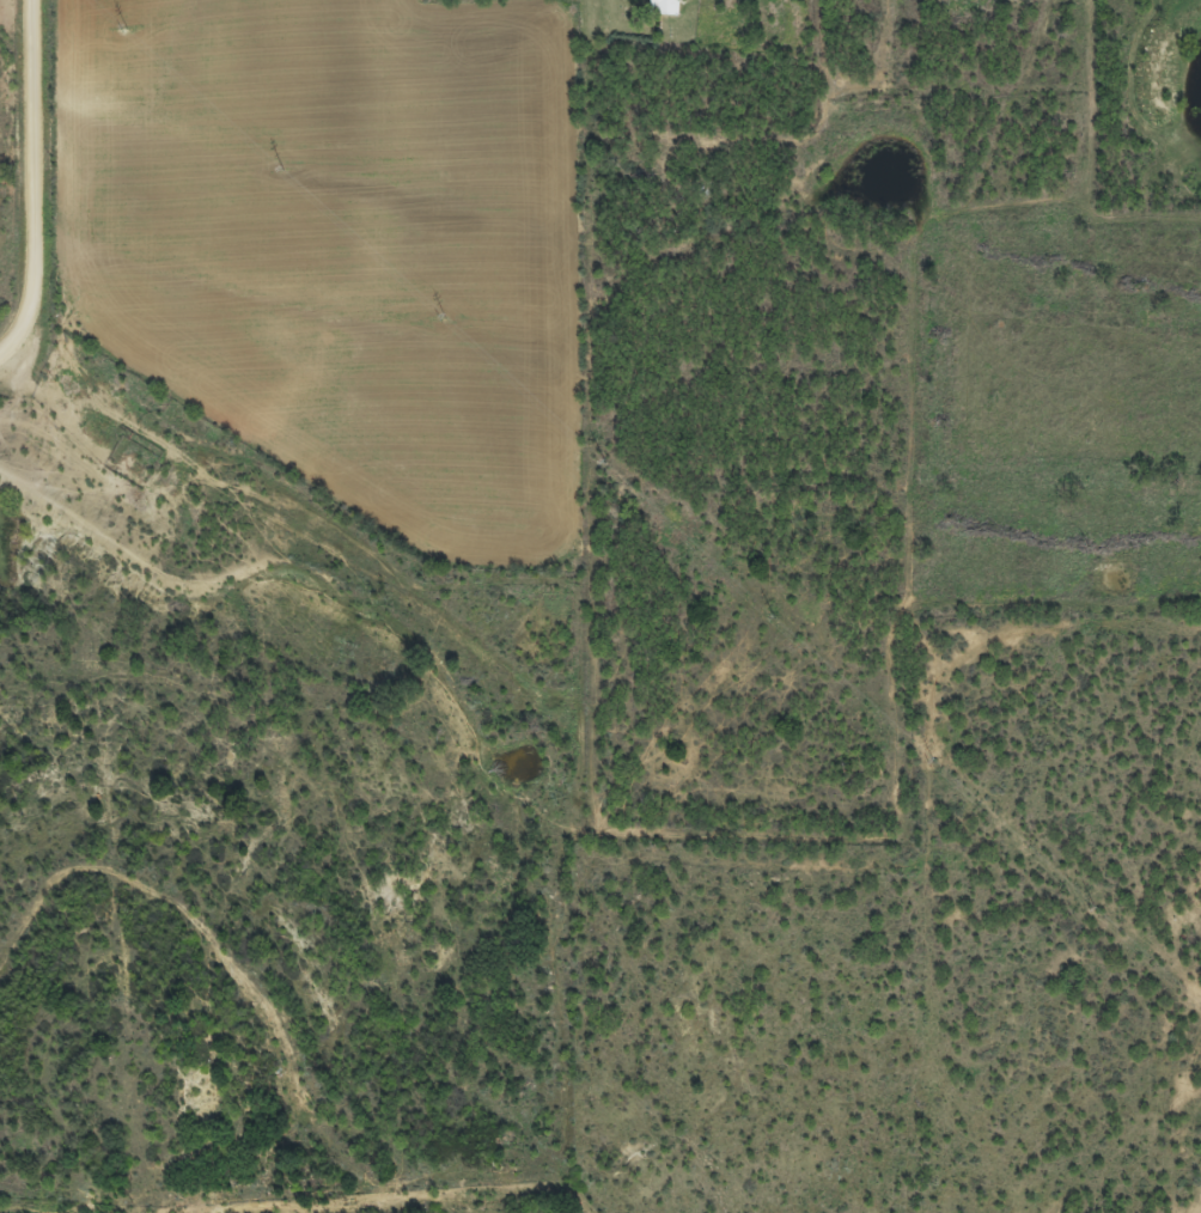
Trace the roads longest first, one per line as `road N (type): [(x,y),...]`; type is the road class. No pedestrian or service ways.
road 1 (residential): [(0,356),(30,311),(33,278),(33,0)]

